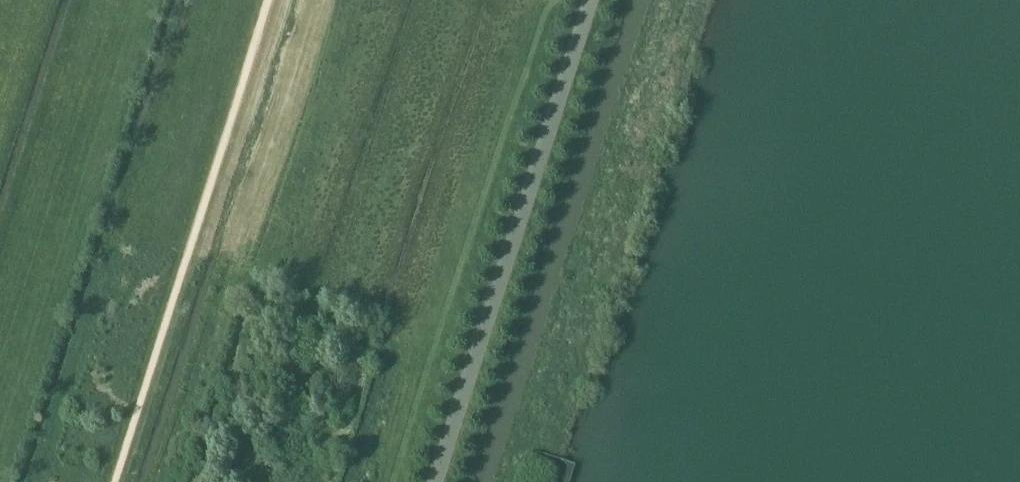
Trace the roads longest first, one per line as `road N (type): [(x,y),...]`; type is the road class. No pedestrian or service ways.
road 1 (track): [(114,481),(268,0)]

